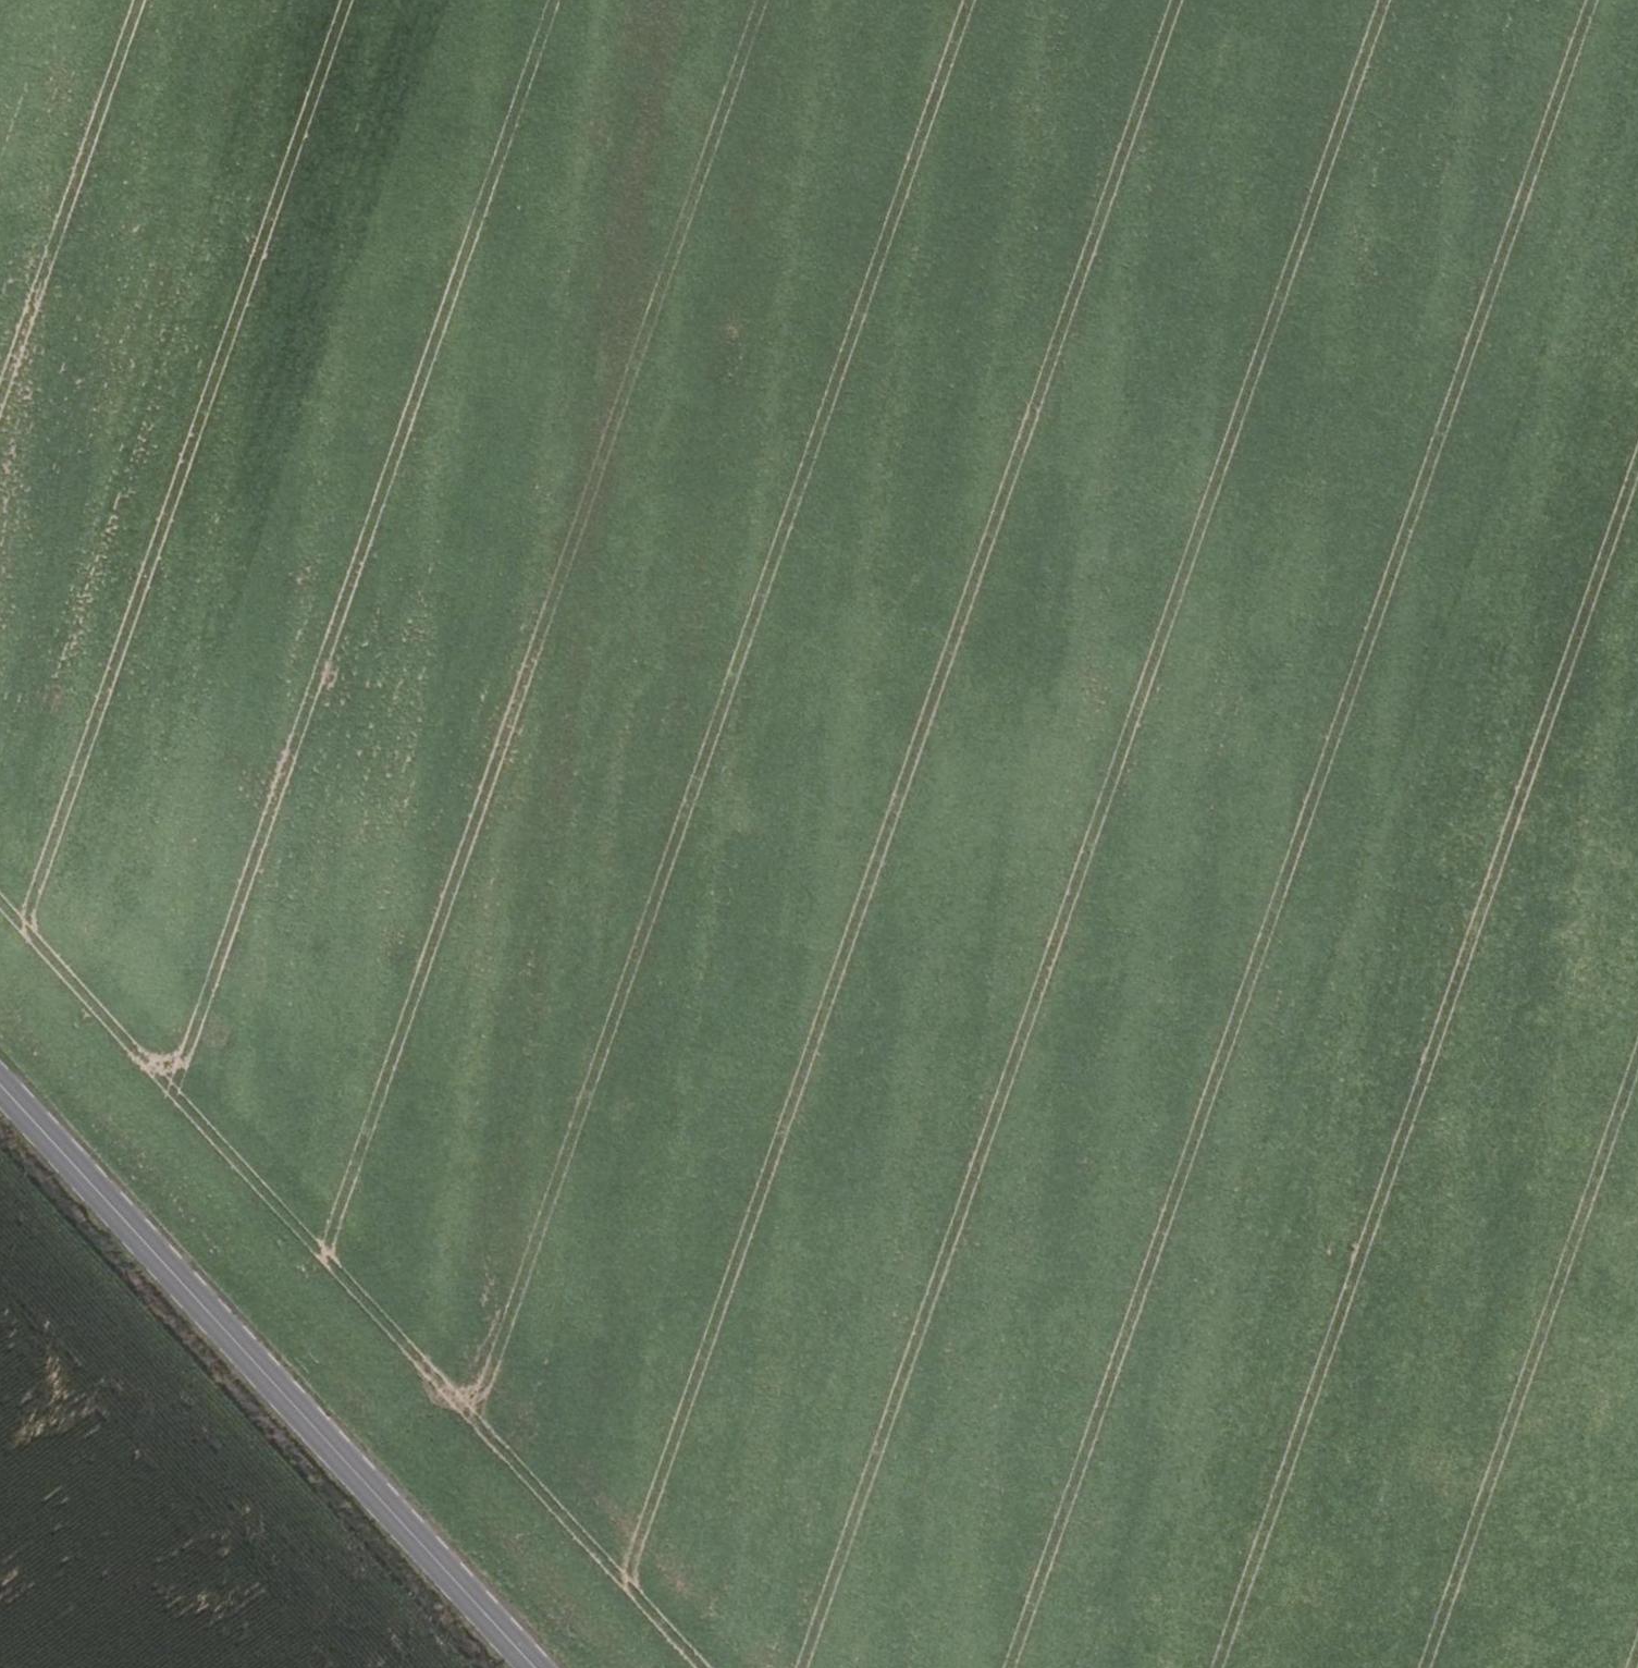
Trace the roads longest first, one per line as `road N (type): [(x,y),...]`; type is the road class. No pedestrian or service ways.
road 1 (unclassified): [(534,1667),(0,1083)]

